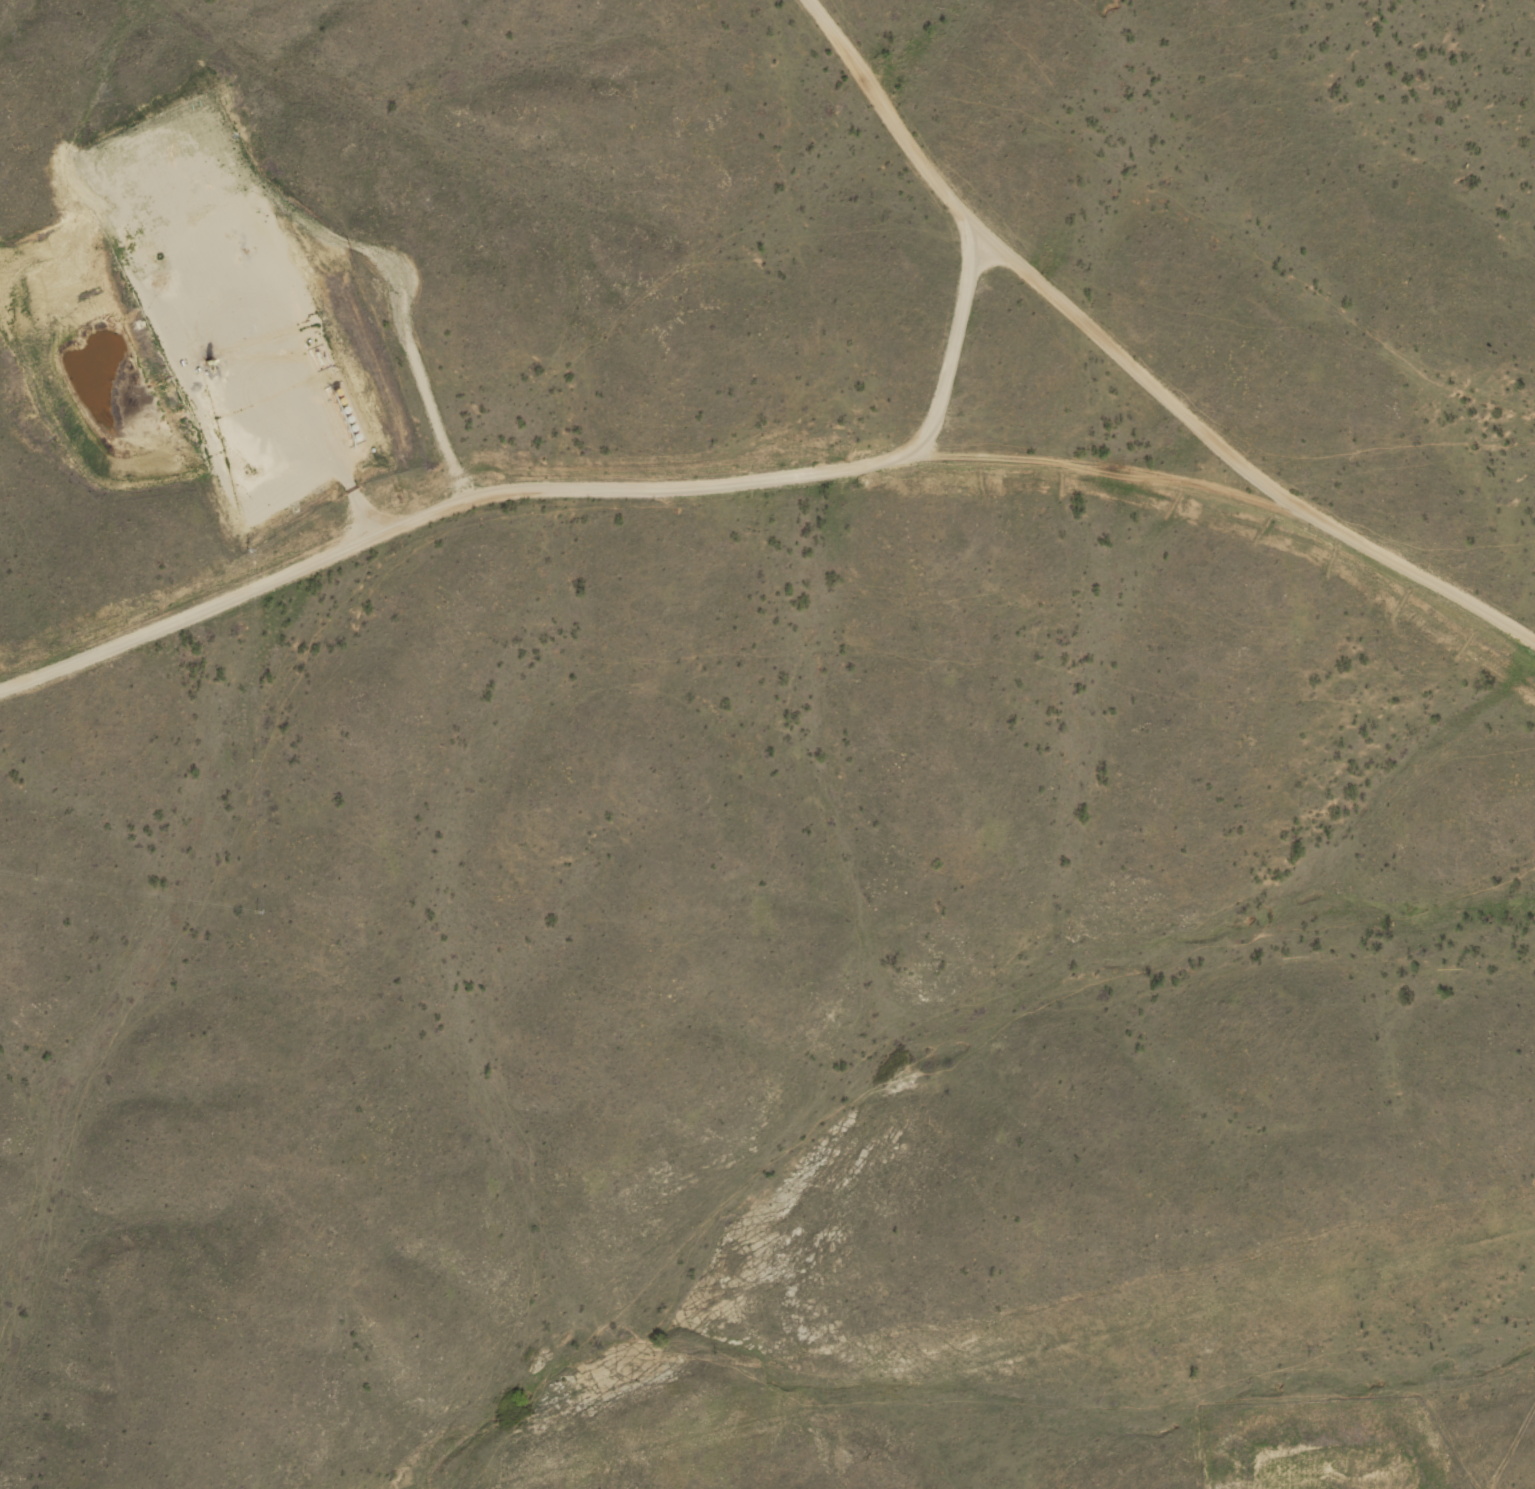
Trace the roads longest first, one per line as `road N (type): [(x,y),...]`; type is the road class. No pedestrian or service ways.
road 1 (residential): [(0,686),(203,612),(462,499),(681,492),(821,459),(920,450),(1142,480),(1276,519)]
road 2 (residential): [(1534,664),(1401,593),(1321,530),(1276,519),(1205,401),(1135,316),(998,235),(851,97),(782,0)]

